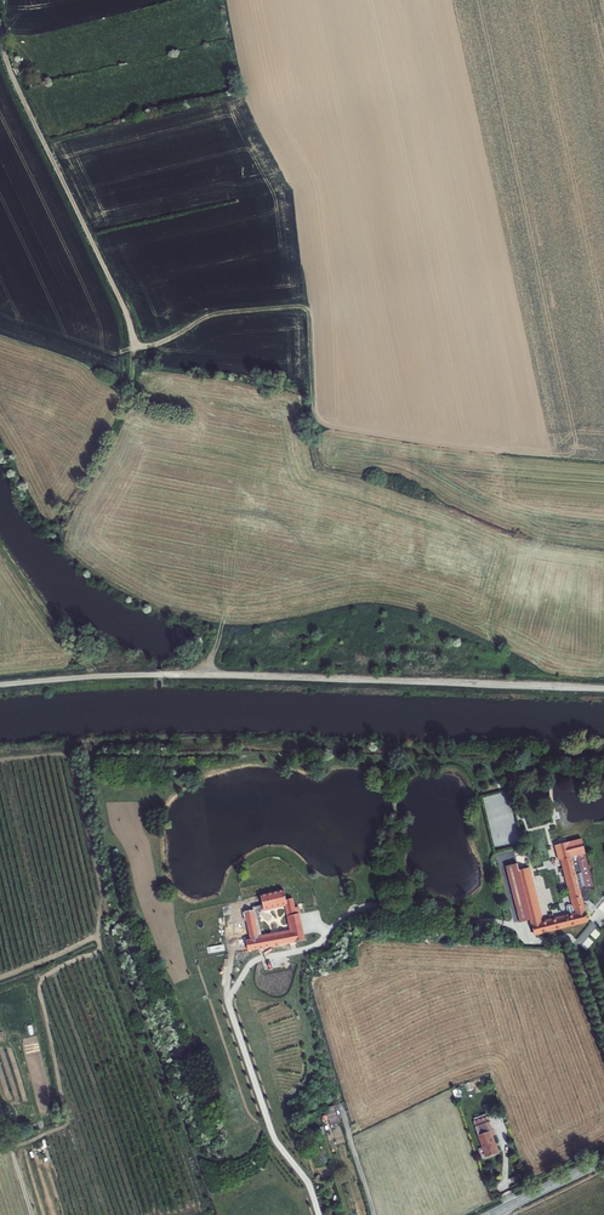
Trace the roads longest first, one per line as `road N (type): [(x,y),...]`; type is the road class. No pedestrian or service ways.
road 1 (track): [(12,1149),(66,1124),(39,987),(47,974),(97,952),(99,943),(93,937),(0,977)]
road 2 (unclassified): [(134,344),(14,80),(0,32)]
road 3 (track): [(0,760),(70,758),(102,900),(97,938)]
road 4 (track): [(0,552),(93,676)]
road 5 (primary): [(603,1160),(491,1214)]

